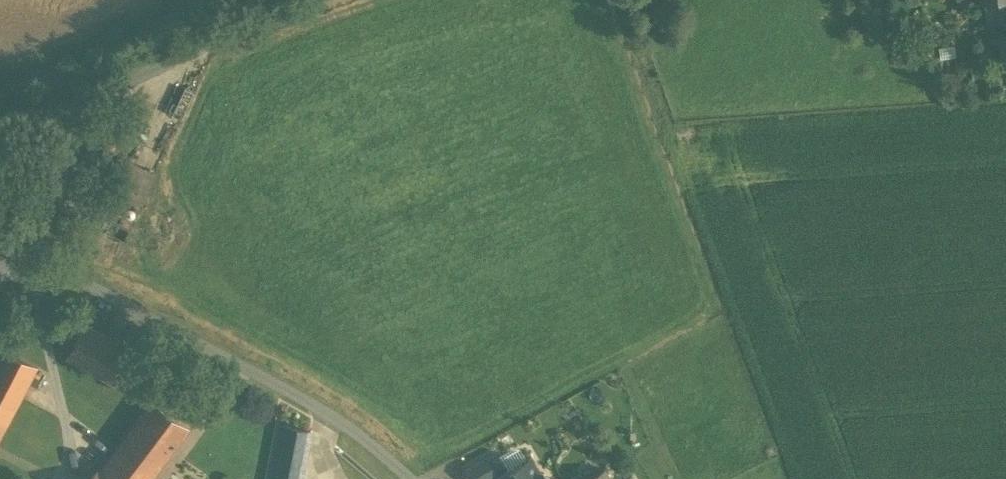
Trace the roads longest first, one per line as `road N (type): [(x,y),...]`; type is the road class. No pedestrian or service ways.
road 1 (unclassified): [(16,254),(330,419),(405,478)]
road 2 (unclassified): [(327,0),(86,99)]
road 3 (unclassified): [(16,254),(86,99)]

